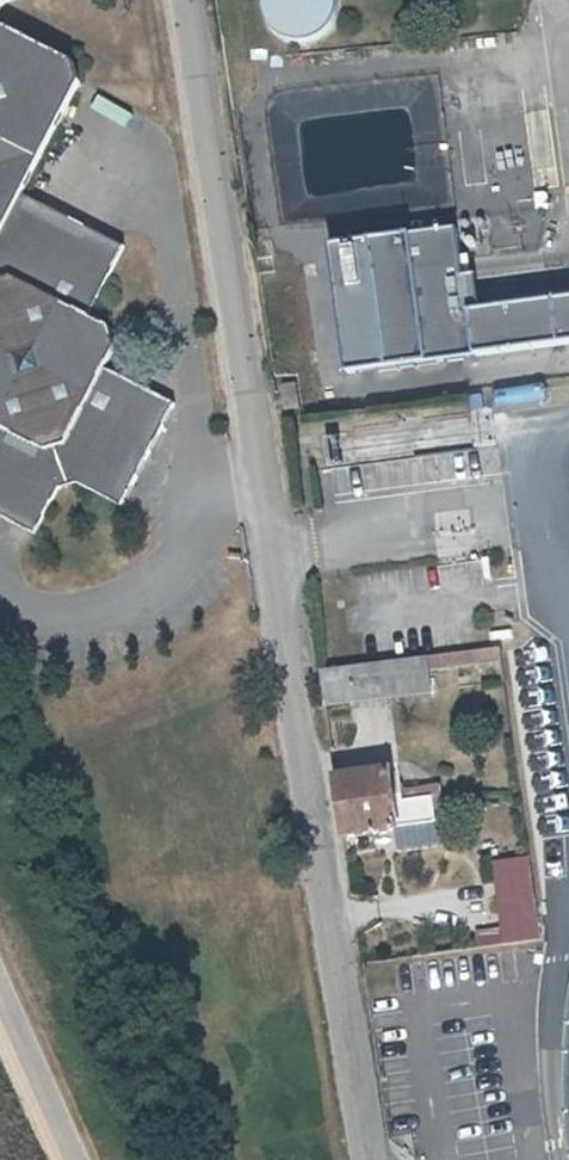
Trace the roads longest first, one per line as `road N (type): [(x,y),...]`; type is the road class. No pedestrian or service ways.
road 1 (unclassified): [(181,0),(368,1159)]
road 2 (unclassified): [(0,986),(78,1159)]

